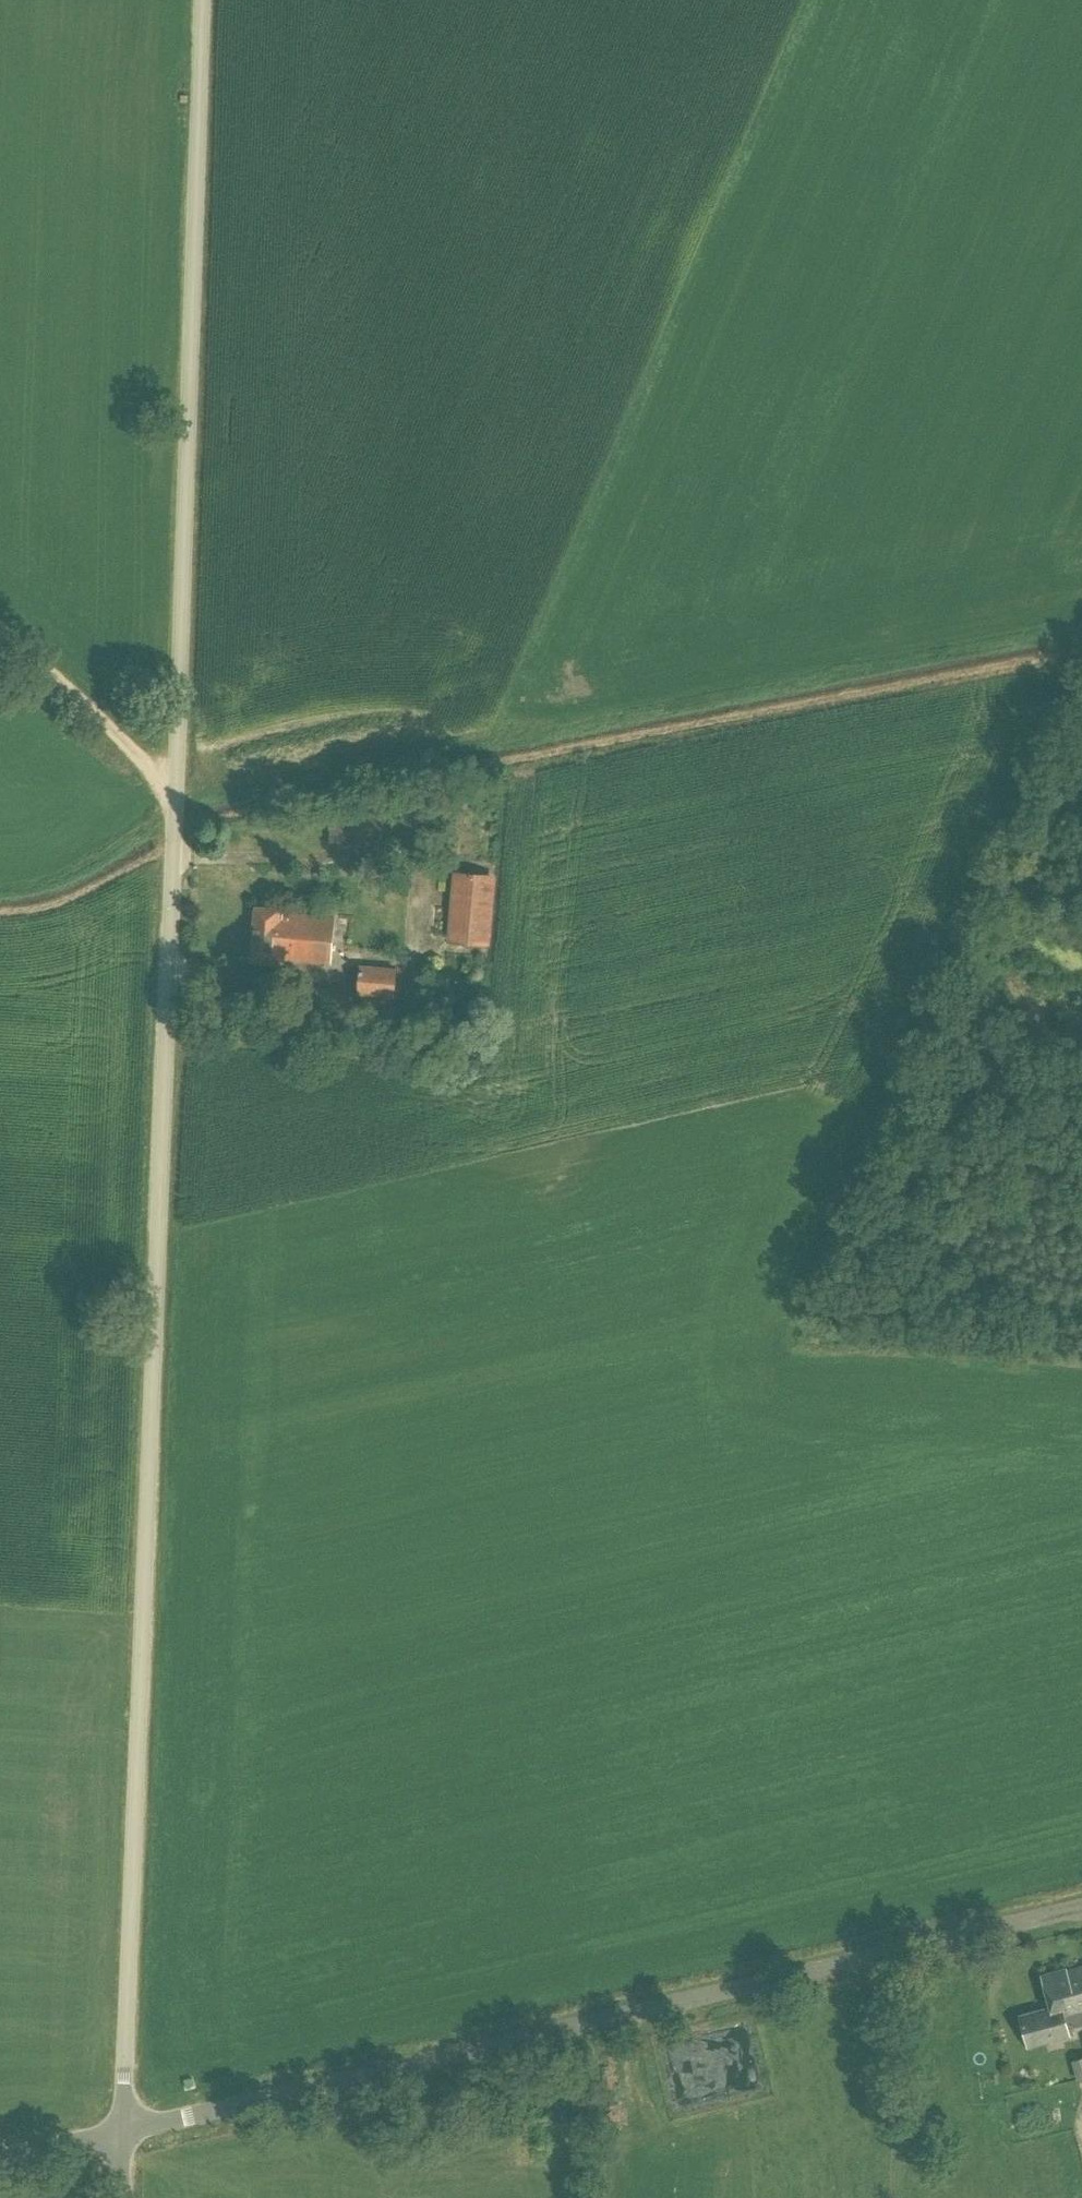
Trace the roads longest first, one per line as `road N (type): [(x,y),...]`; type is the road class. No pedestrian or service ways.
road 1 (unclassified): [(122,2131),(203,0)]
road 2 (unclassified): [(122,2131),(1081,1913)]
road 3 (track): [(176,814),(133,754),(0,631)]
road 4 (unclassified): [(0,2161),(122,2131)]

